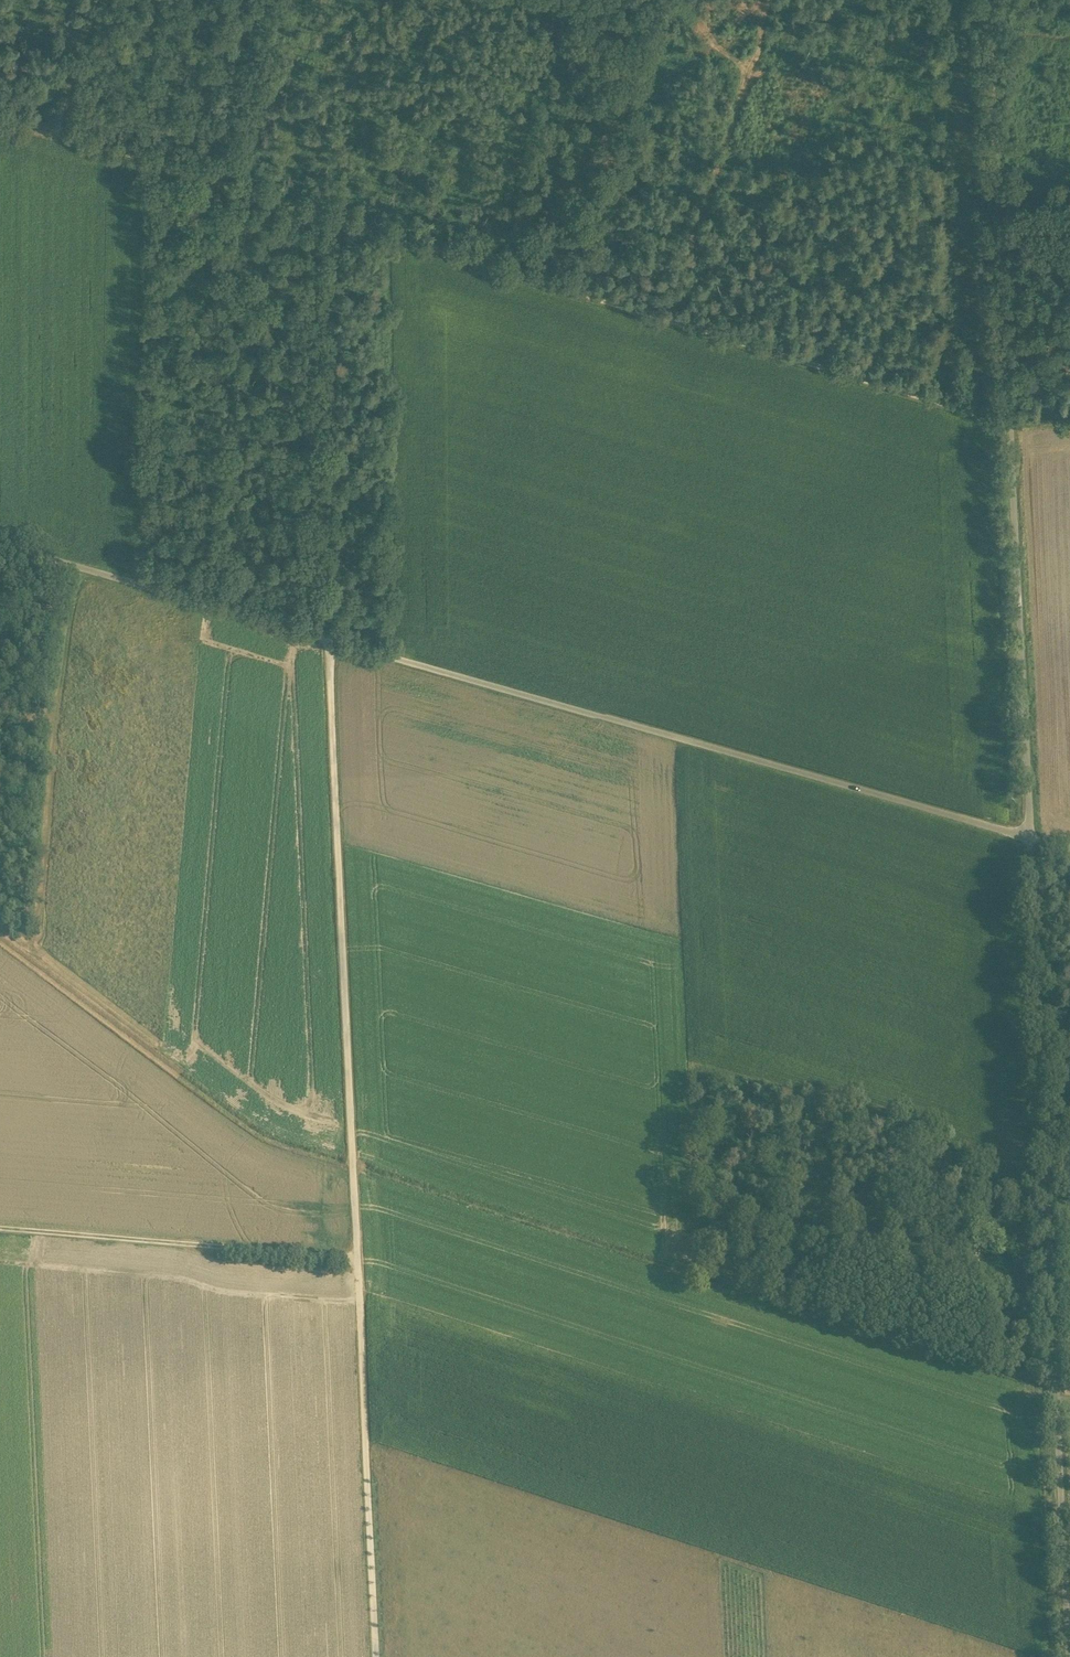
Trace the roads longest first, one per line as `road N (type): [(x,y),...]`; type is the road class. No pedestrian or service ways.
road 1 (track): [(1012,424),(1069,1541)]
road 2 (unclassified): [(0,546),(1069,852)]
road 3 (track): [(257,195),(1012,424)]
road 4 (track): [(331,640),(358,1259)]
road 5 (track): [(997,0),(1018,246),(1012,424)]
road 6 (track): [(358,1259),(376,1656)]
road 7 (track): [(358,1259),(0,1229)]
road 8 (track): [(95,0),(56,134),(257,195)]

